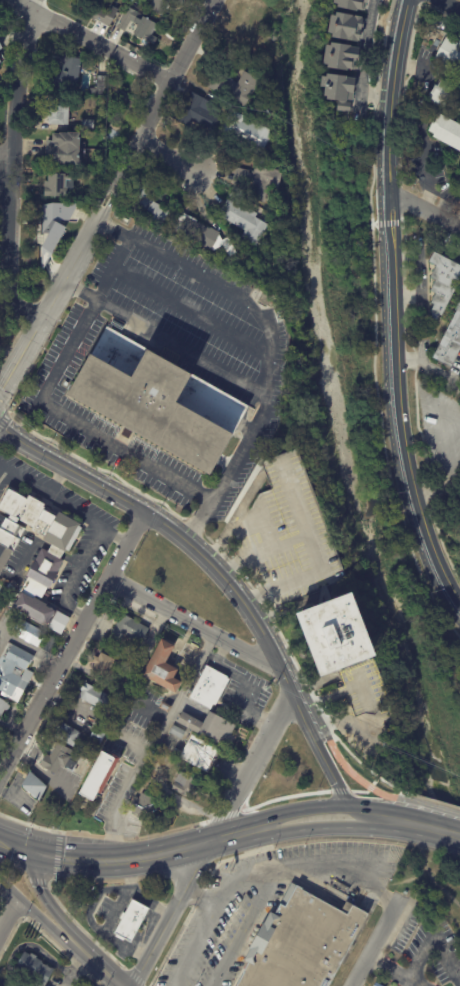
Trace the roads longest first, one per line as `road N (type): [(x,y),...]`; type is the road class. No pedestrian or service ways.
road 1 (residential): [(0,386),(214,0)]
road 2 (tertiary): [(459,602),(400,463),(385,199)]
road 3 (tertiary): [(291,689),(241,601),(208,564),(147,514),(0,423)]
road 4 (residential): [(38,320),(17,307),(9,288),(15,97),(34,0)]
road 5 (residential): [(0,773),(147,514)]
road 6 (residential): [(286,676),(110,577)]
road 7 (tertiary): [(385,199),(407,0)]
road 8 (secondary): [(246,834),(446,830)]
road 9 (residential): [(170,84),(11,0)]
road 10 (secondary): [(52,858),(113,863),(217,842)]
road 11 (residential): [(226,823),(291,689)]
road 12 (tertiary): [(291,689),(308,738),(353,806)]

